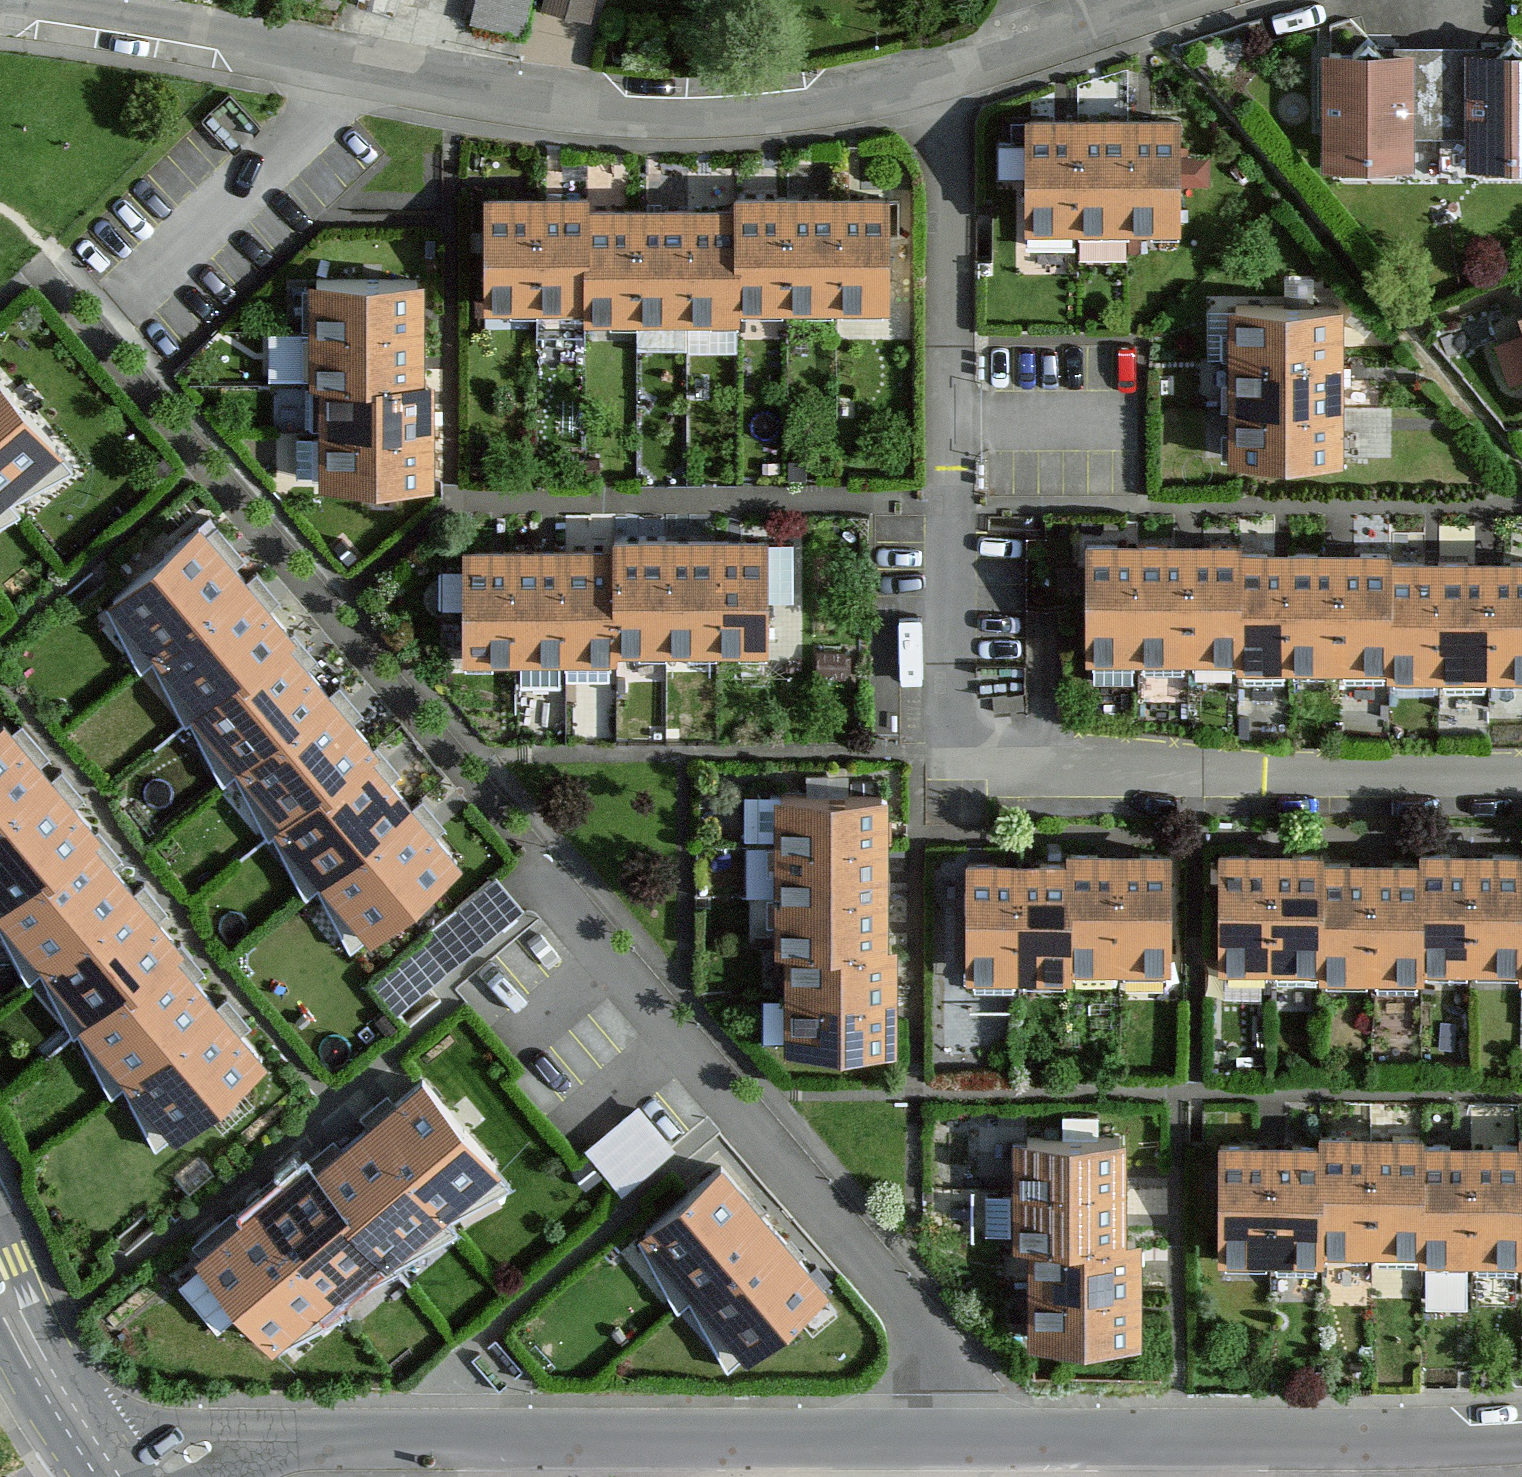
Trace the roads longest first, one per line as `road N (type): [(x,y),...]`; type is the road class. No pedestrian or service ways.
road 1 (residential): [(103,1469),(211,1443),(1521,1439)]
road 2 (residential): [(0,5),(153,22),(518,106),(657,120),(830,112),(954,83),(1184,0)]
road 3 (tertiary): [(0,1289),(103,1469)]

